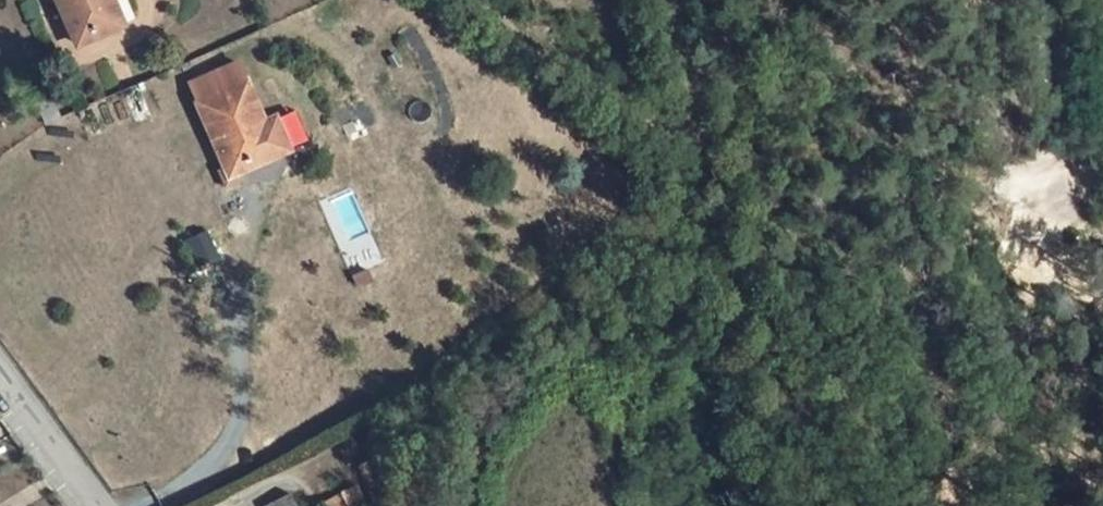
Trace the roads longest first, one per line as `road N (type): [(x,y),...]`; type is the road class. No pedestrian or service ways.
road 1 (track): [(465,0),(631,136),(671,131),(638,0)]
road 2 (track): [(775,0),(887,111),(926,101),(880,0)]
road 3 (residential): [(0,387),(92,505)]

